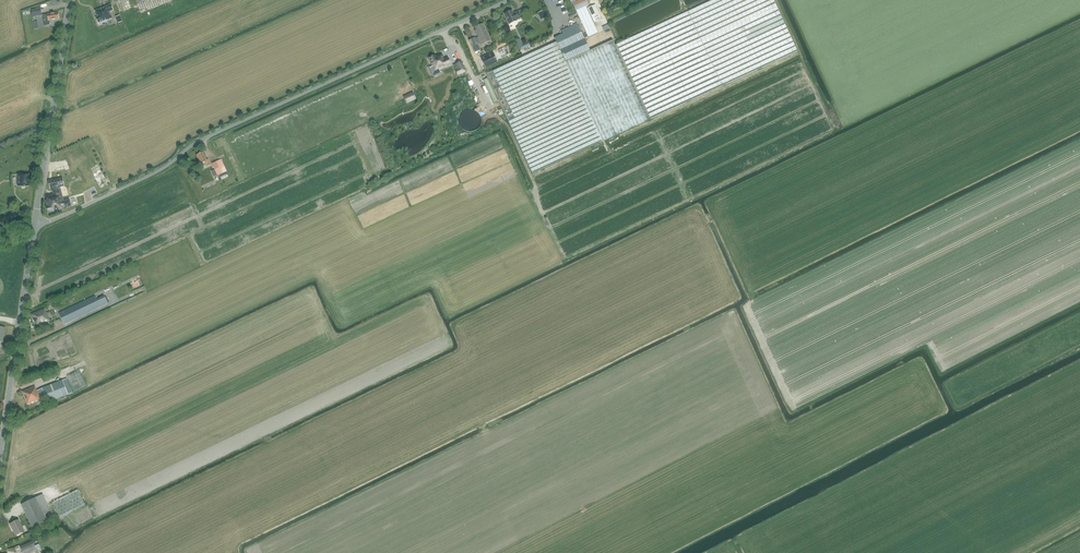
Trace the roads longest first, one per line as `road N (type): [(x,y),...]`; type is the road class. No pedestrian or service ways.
road 1 (unclassified): [(36,227),(152,175),(194,144),(509,0)]
road 2 (tertiary): [(0,459),(36,227)]
road 3 (tertiary): [(36,227),(71,0)]

